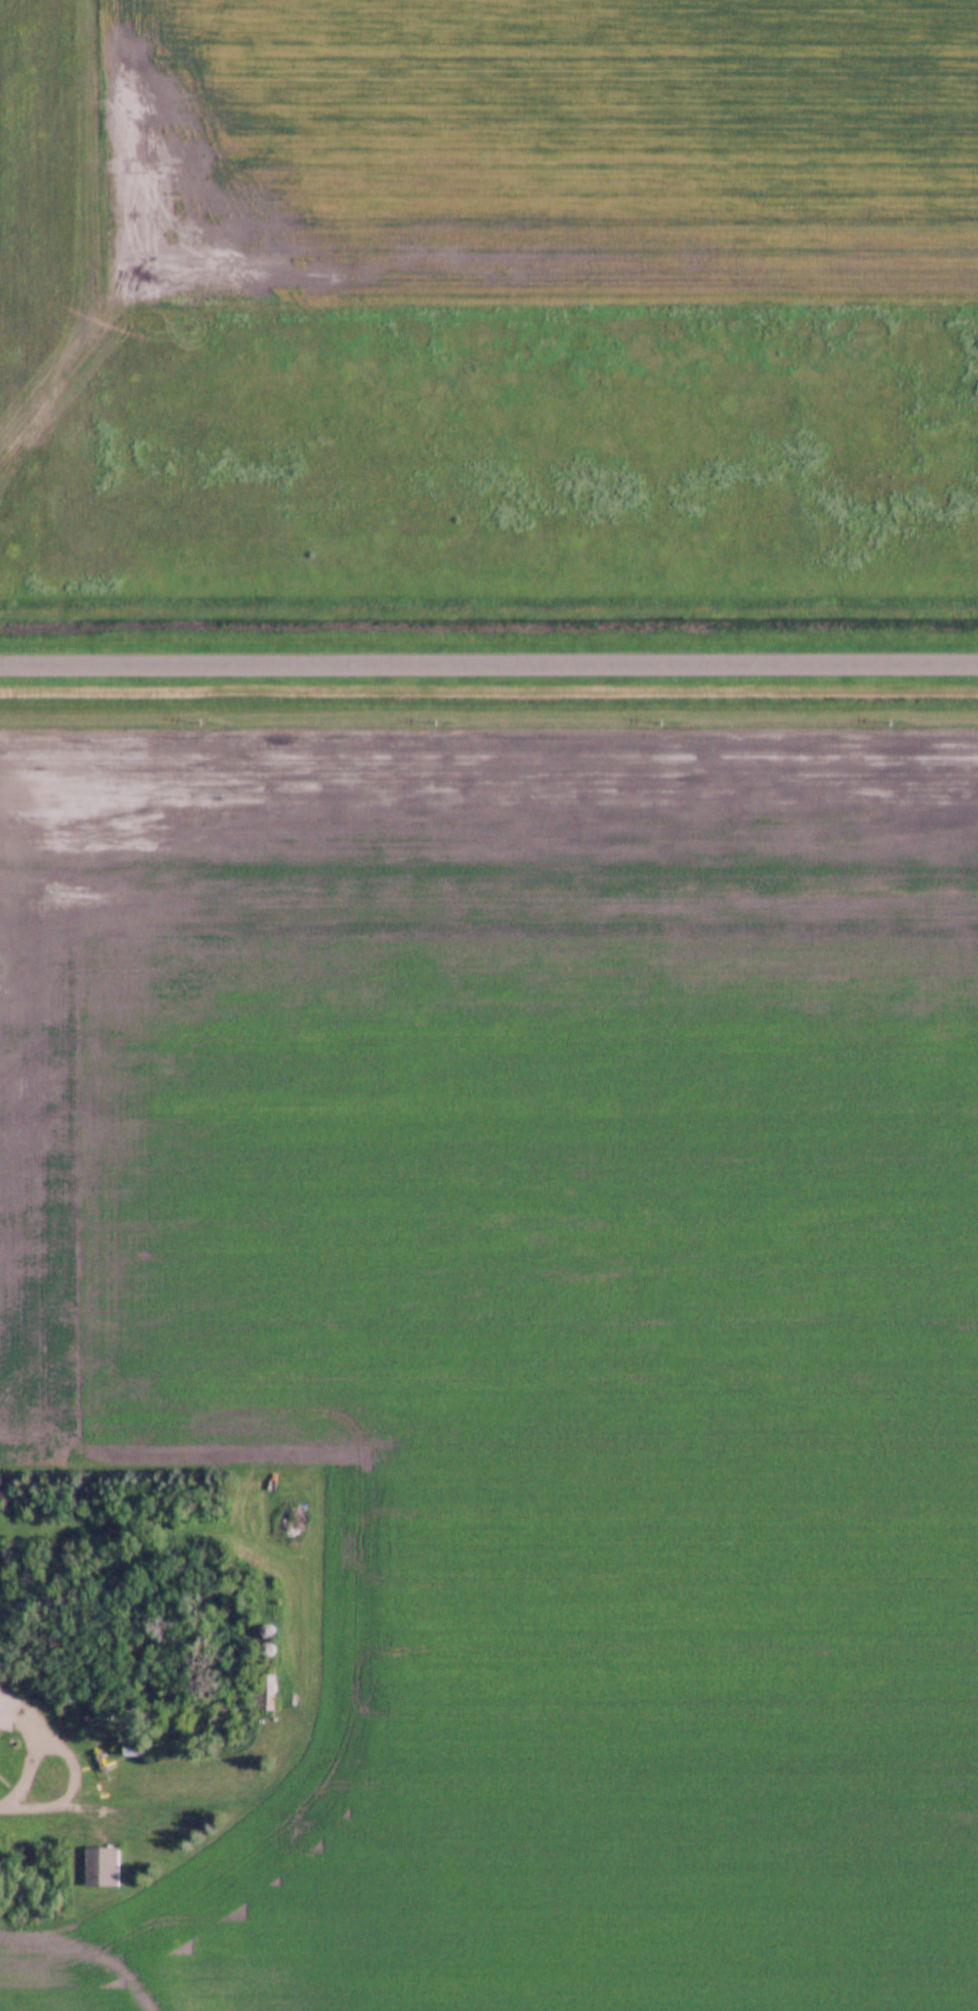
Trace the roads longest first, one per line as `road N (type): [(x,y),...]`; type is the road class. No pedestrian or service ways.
road 1 (tertiary): [(0,664),(977,667)]

